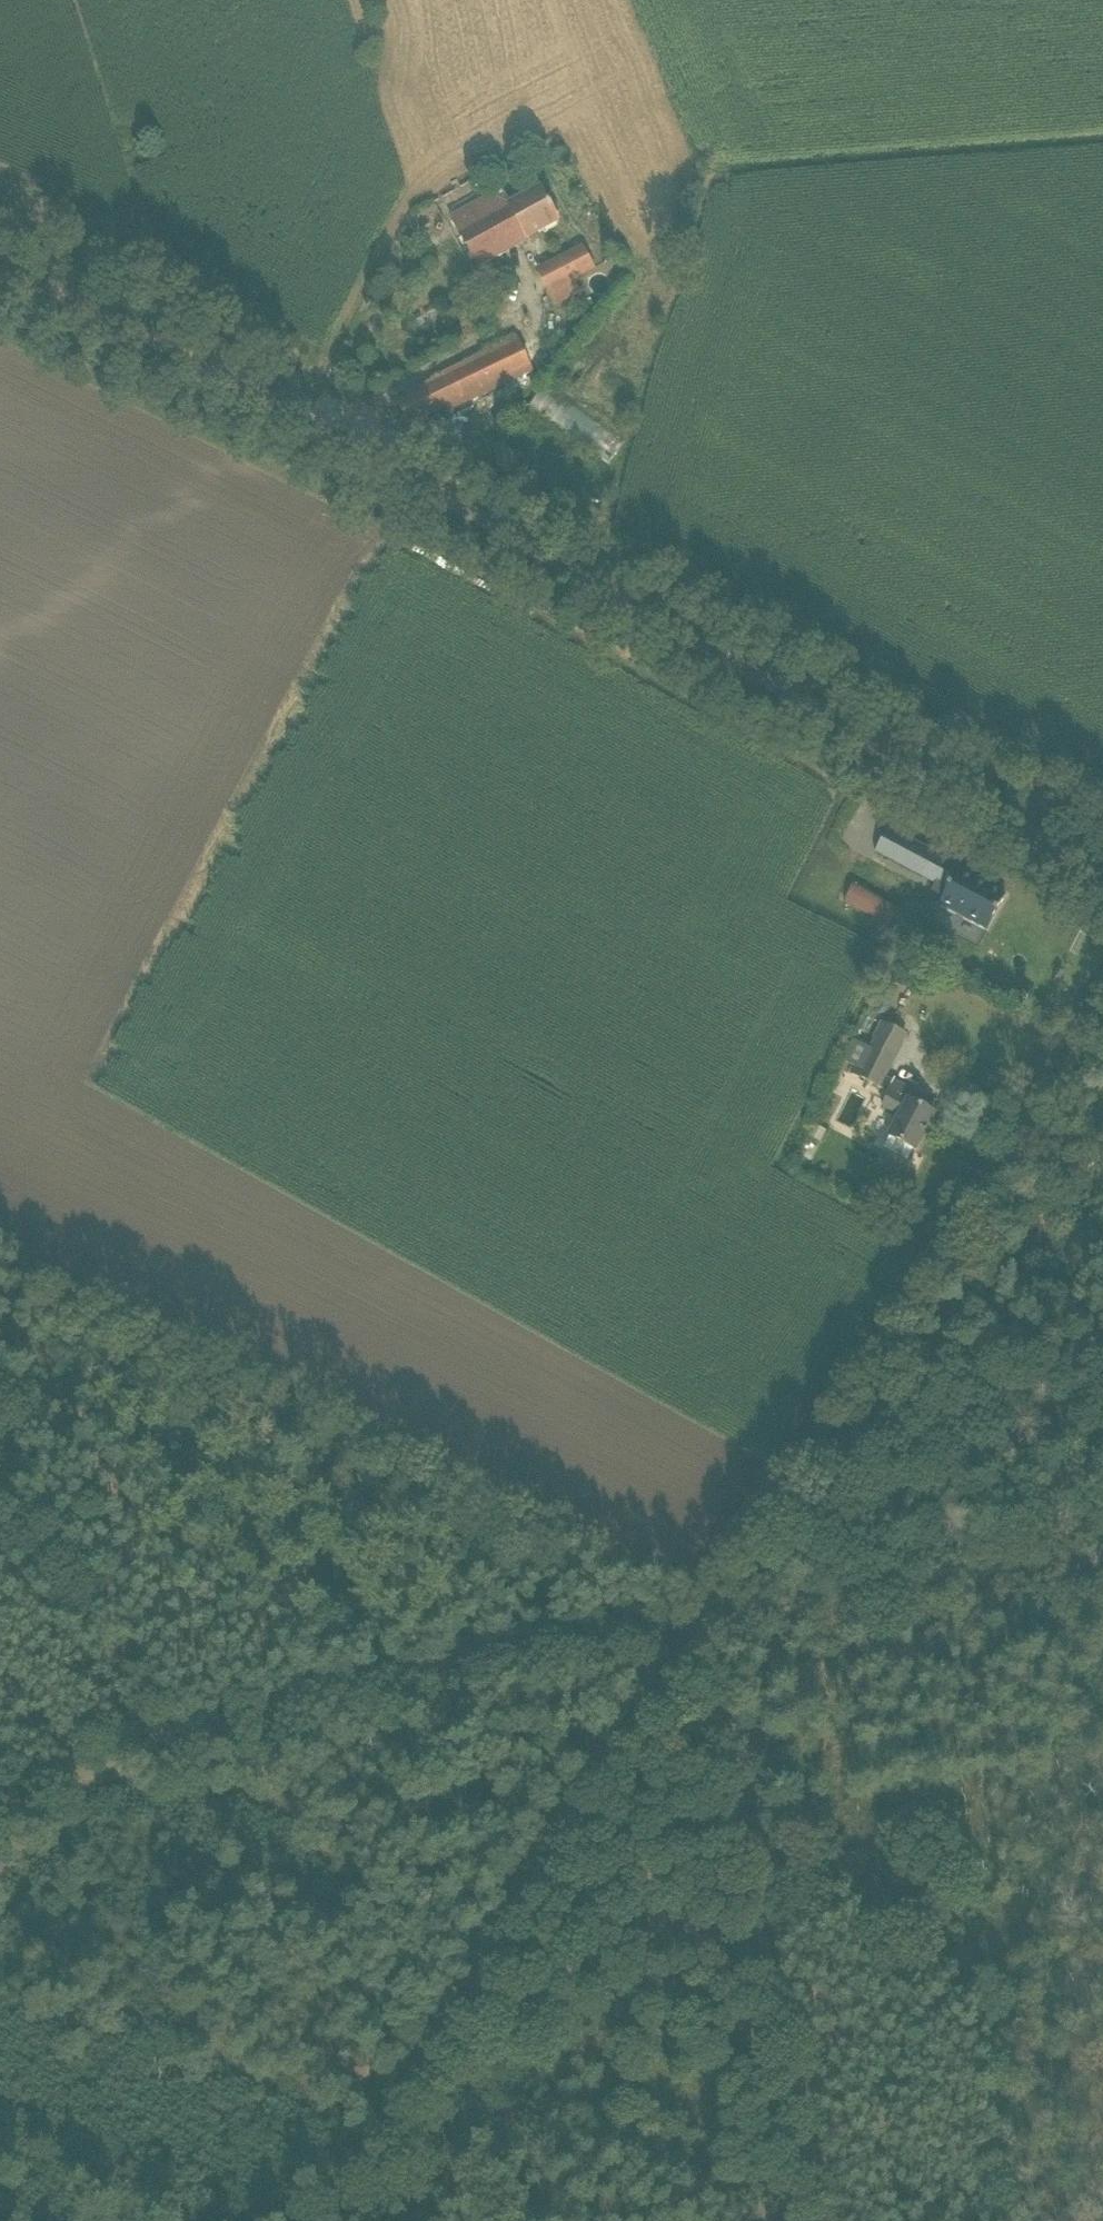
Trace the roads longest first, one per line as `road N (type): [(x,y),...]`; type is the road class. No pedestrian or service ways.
road 1 (unclassified): [(1102,882),(271,422)]
road 2 (track): [(714,1578),(0,1244)]
road 3 (track): [(692,1625),(334,2220)]
road 4 (track): [(1102,1016),(714,1578)]
road 5 (track): [(692,1625),(827,2220)]
road 6 (track): [(182,1746),(506,1651),(692,1625)]
road 7 (track): [(692,1625),(1102,1559)]
road 8 (track): [(271,422),(0,291)]
road 9 (track): [(0,1805),(182,1746)]

